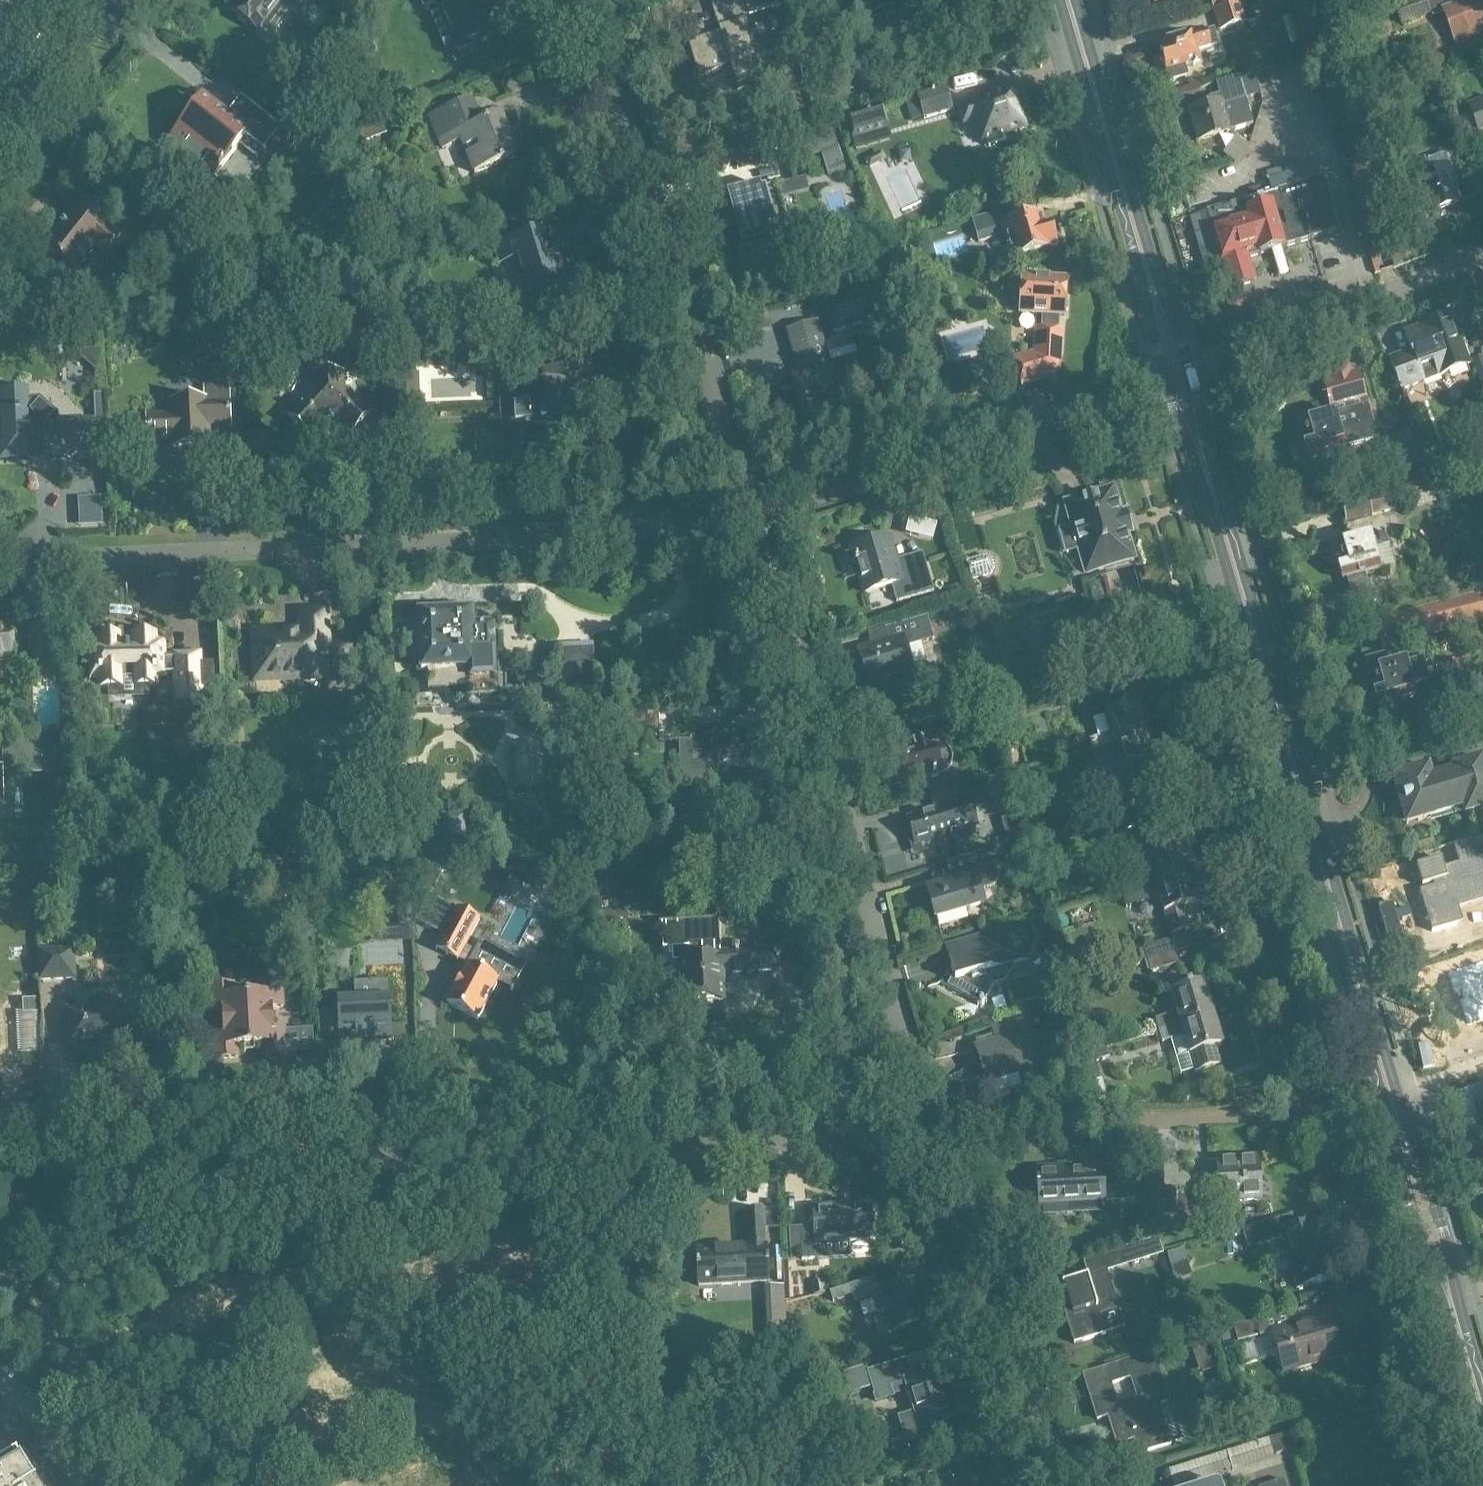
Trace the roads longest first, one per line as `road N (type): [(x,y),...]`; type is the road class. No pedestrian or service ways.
road 1 (primary): [(1163,381),(1190,451),(1482,1445)]
road 2 (primary): [(1482,1367),(1188,372)]
road 3 (residential): [(0,562),(684,530),(755,516)]
road 4 (residential): [(287,1160),(942,1130)]
road 5 (residential): [(942,1130),(755,516)]
road 6 (residential): [(755,516),(645,147),(588,0)]
road 7 (residential): [(755,516),(1139,391)]
road 8 (residential): [(287,1160),(307,1239),(344,1298),(419,1397),(508,1485)]
road 9 (primary): [(1057,0),(1163,381)]
road 10 (primary): [(1188,372),(1075,0)]
road 11 (residential): [(942,1130),(1322,1110)]
road 12 (residential): [(1058,1485),(942,1130)]
road 13 (residential): [(0,1228),(37,1191),(102,1168),(287,1160)]
road 14 (residential): [(193,1485),(0,1280)]
road 15 (unclassified): [(0,152),(110,0)]
road 16 (residential): [(1188,372),(1362,304)]
road 17 (residential): [(79,1485),(0,1380)]
road 18 (residential): [(1368,301),(1482,258)]

